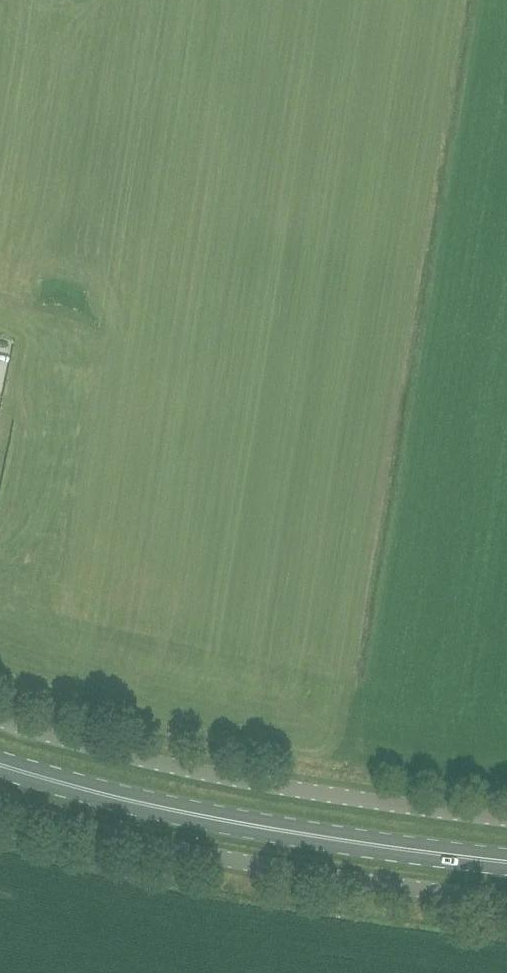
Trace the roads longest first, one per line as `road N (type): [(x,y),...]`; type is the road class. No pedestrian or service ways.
road 1 (unclassified): [(506,824),(147,764),(0,722)]
road 2 (primary): [(506,862),(249,824),(0,763)]
road 3 (unclassified): [(506,903),(271,869),(0,806)]

